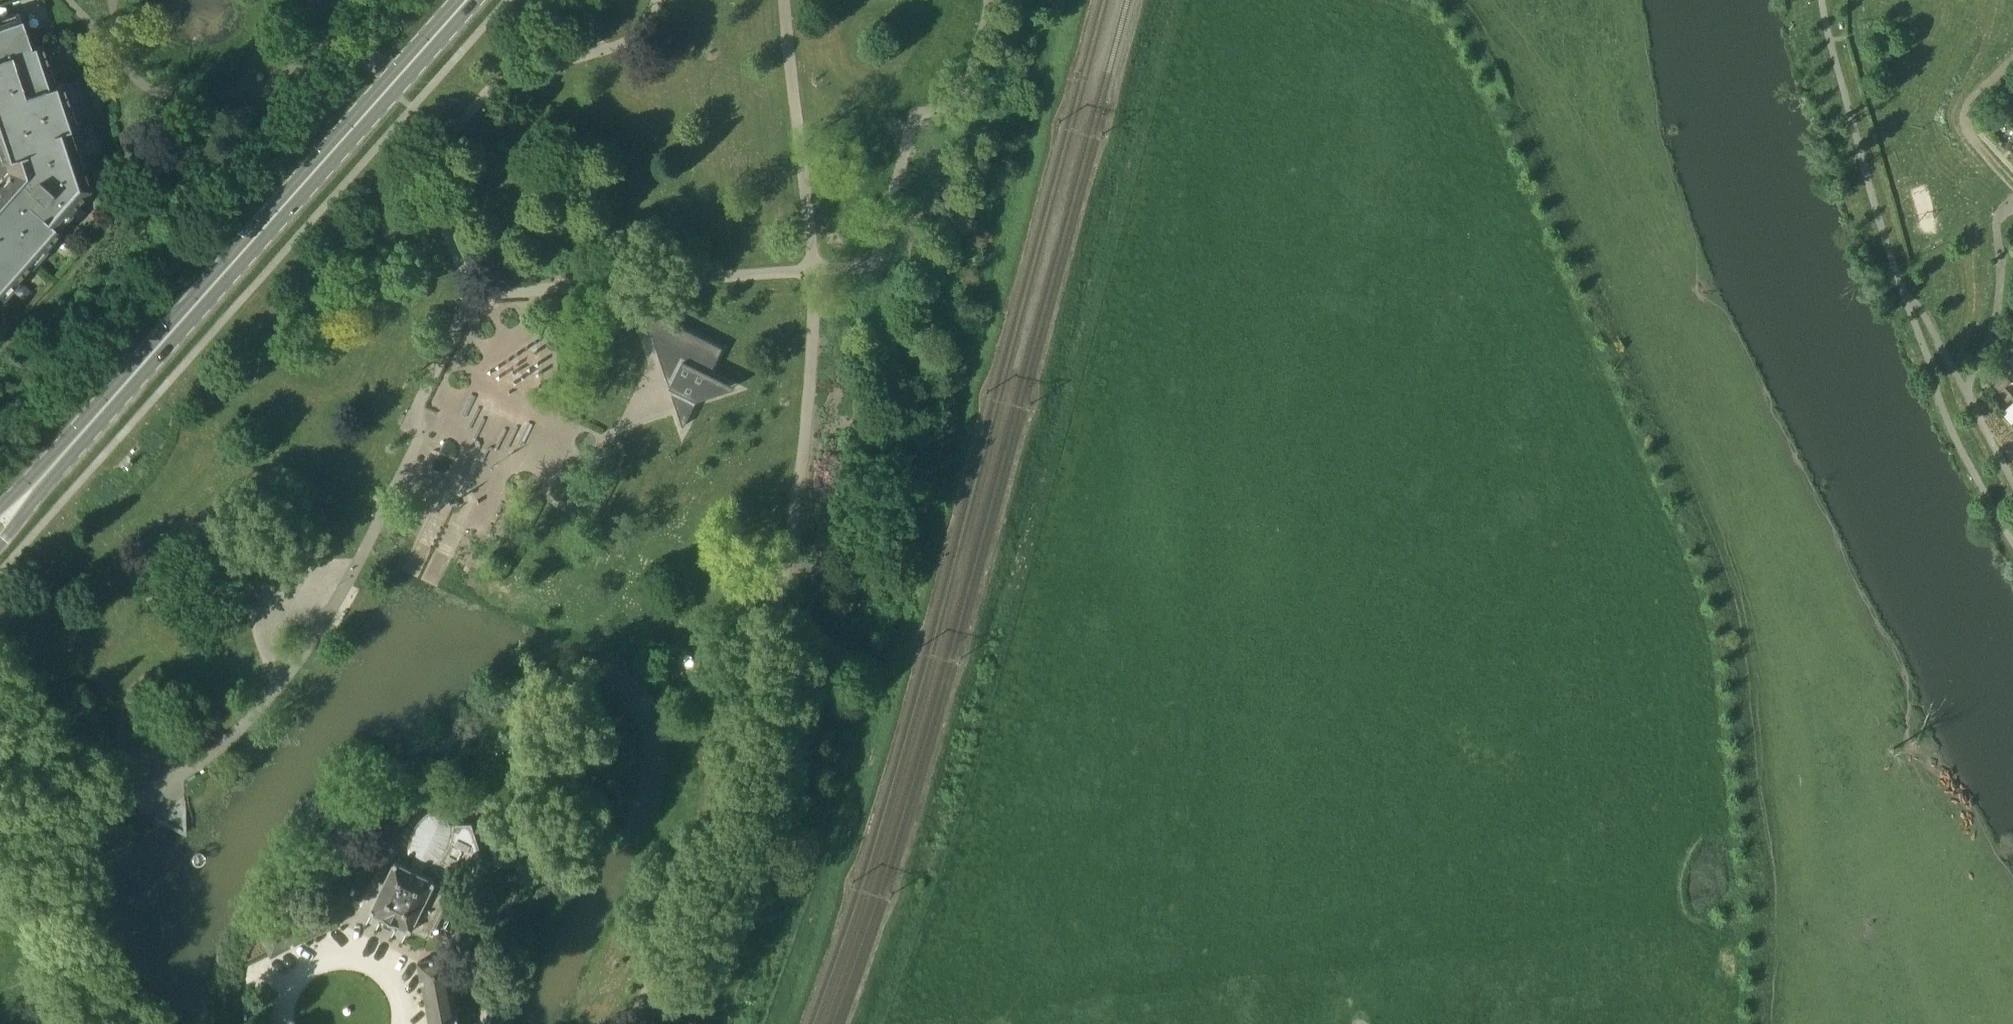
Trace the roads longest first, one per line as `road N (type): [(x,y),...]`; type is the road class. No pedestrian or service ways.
road 1 (secondary): [(0,527),(468,0)]
road 2 (residential): [(117,1023),(0,786)]

